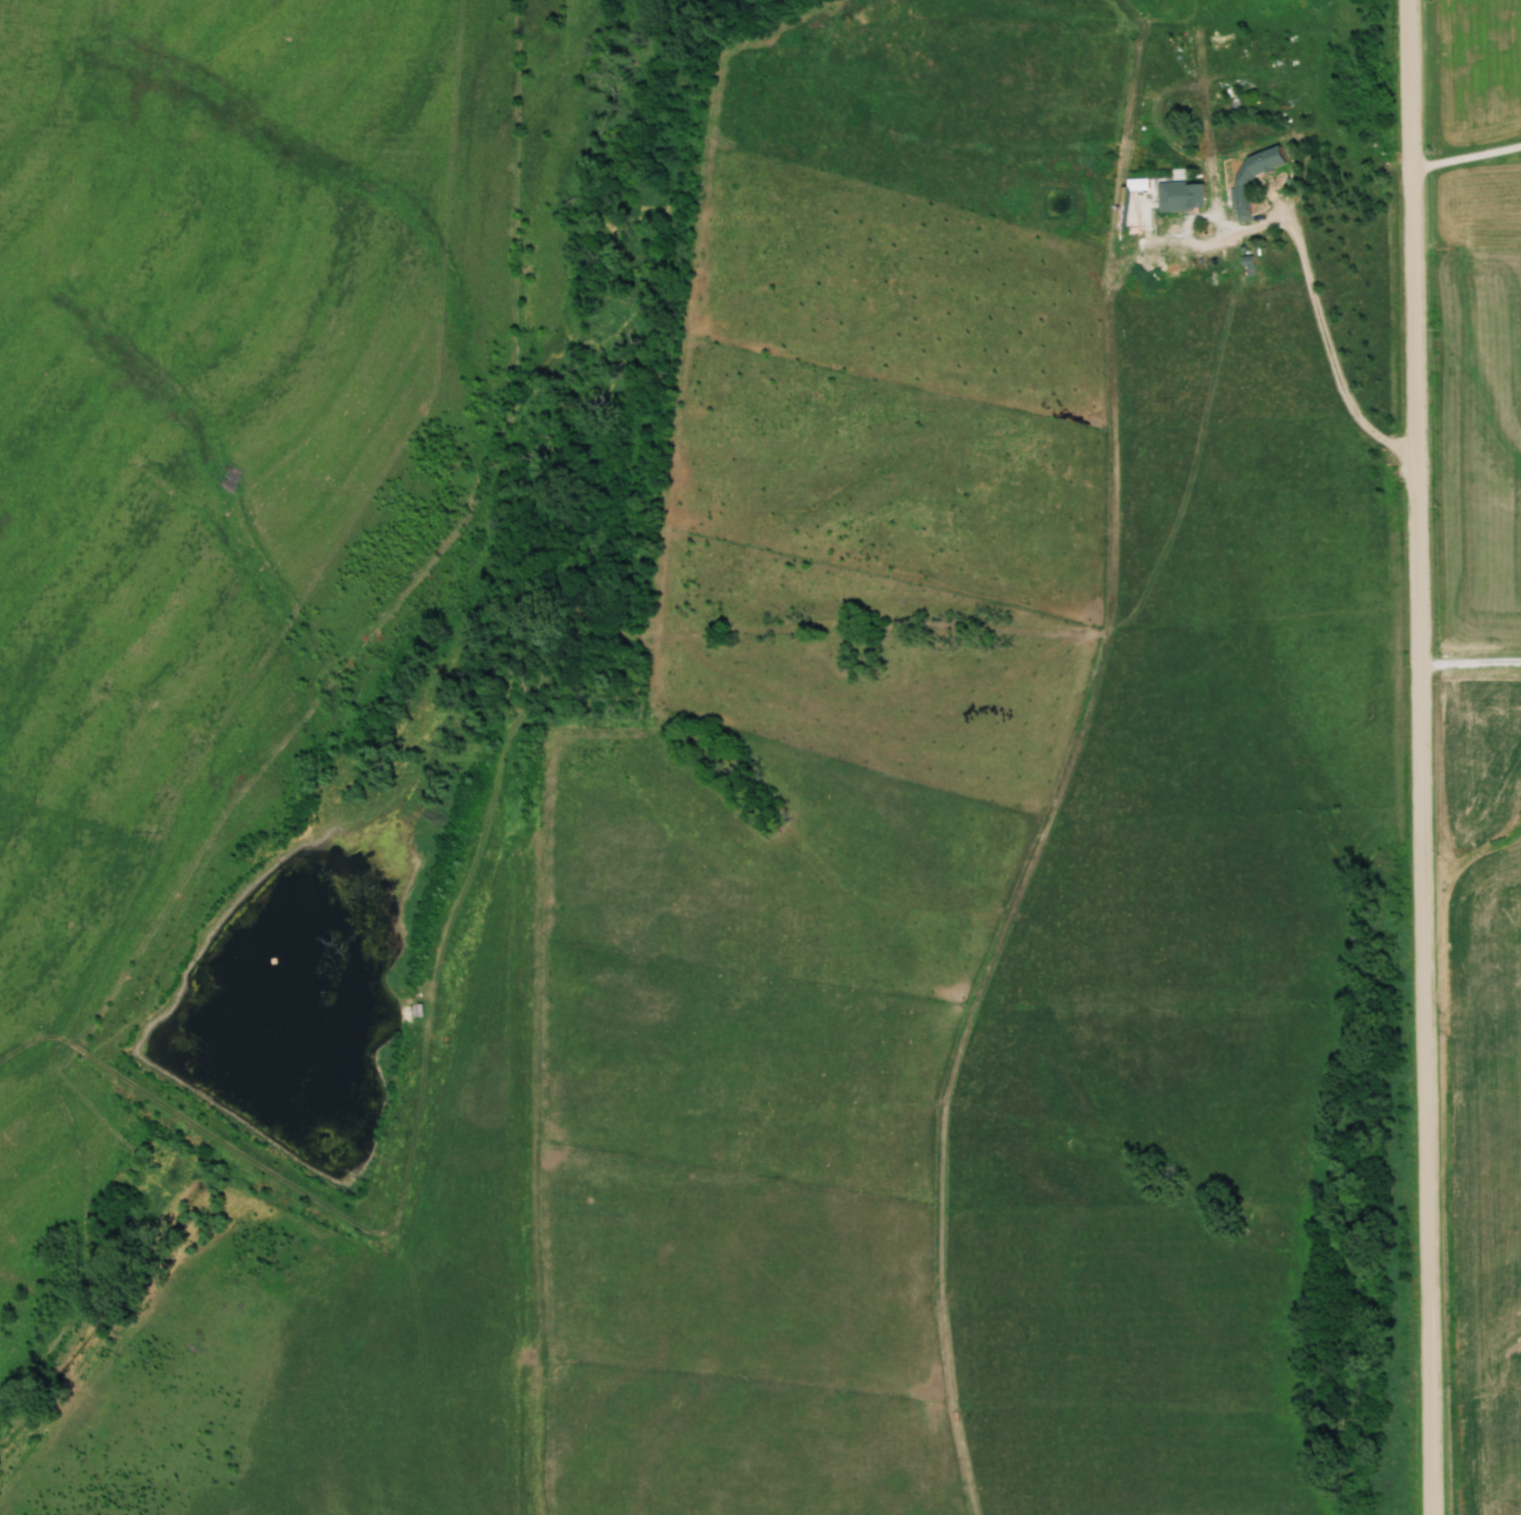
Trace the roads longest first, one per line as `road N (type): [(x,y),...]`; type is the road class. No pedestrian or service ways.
road 1 (residential): [(1409,0),(1434,1514)]

